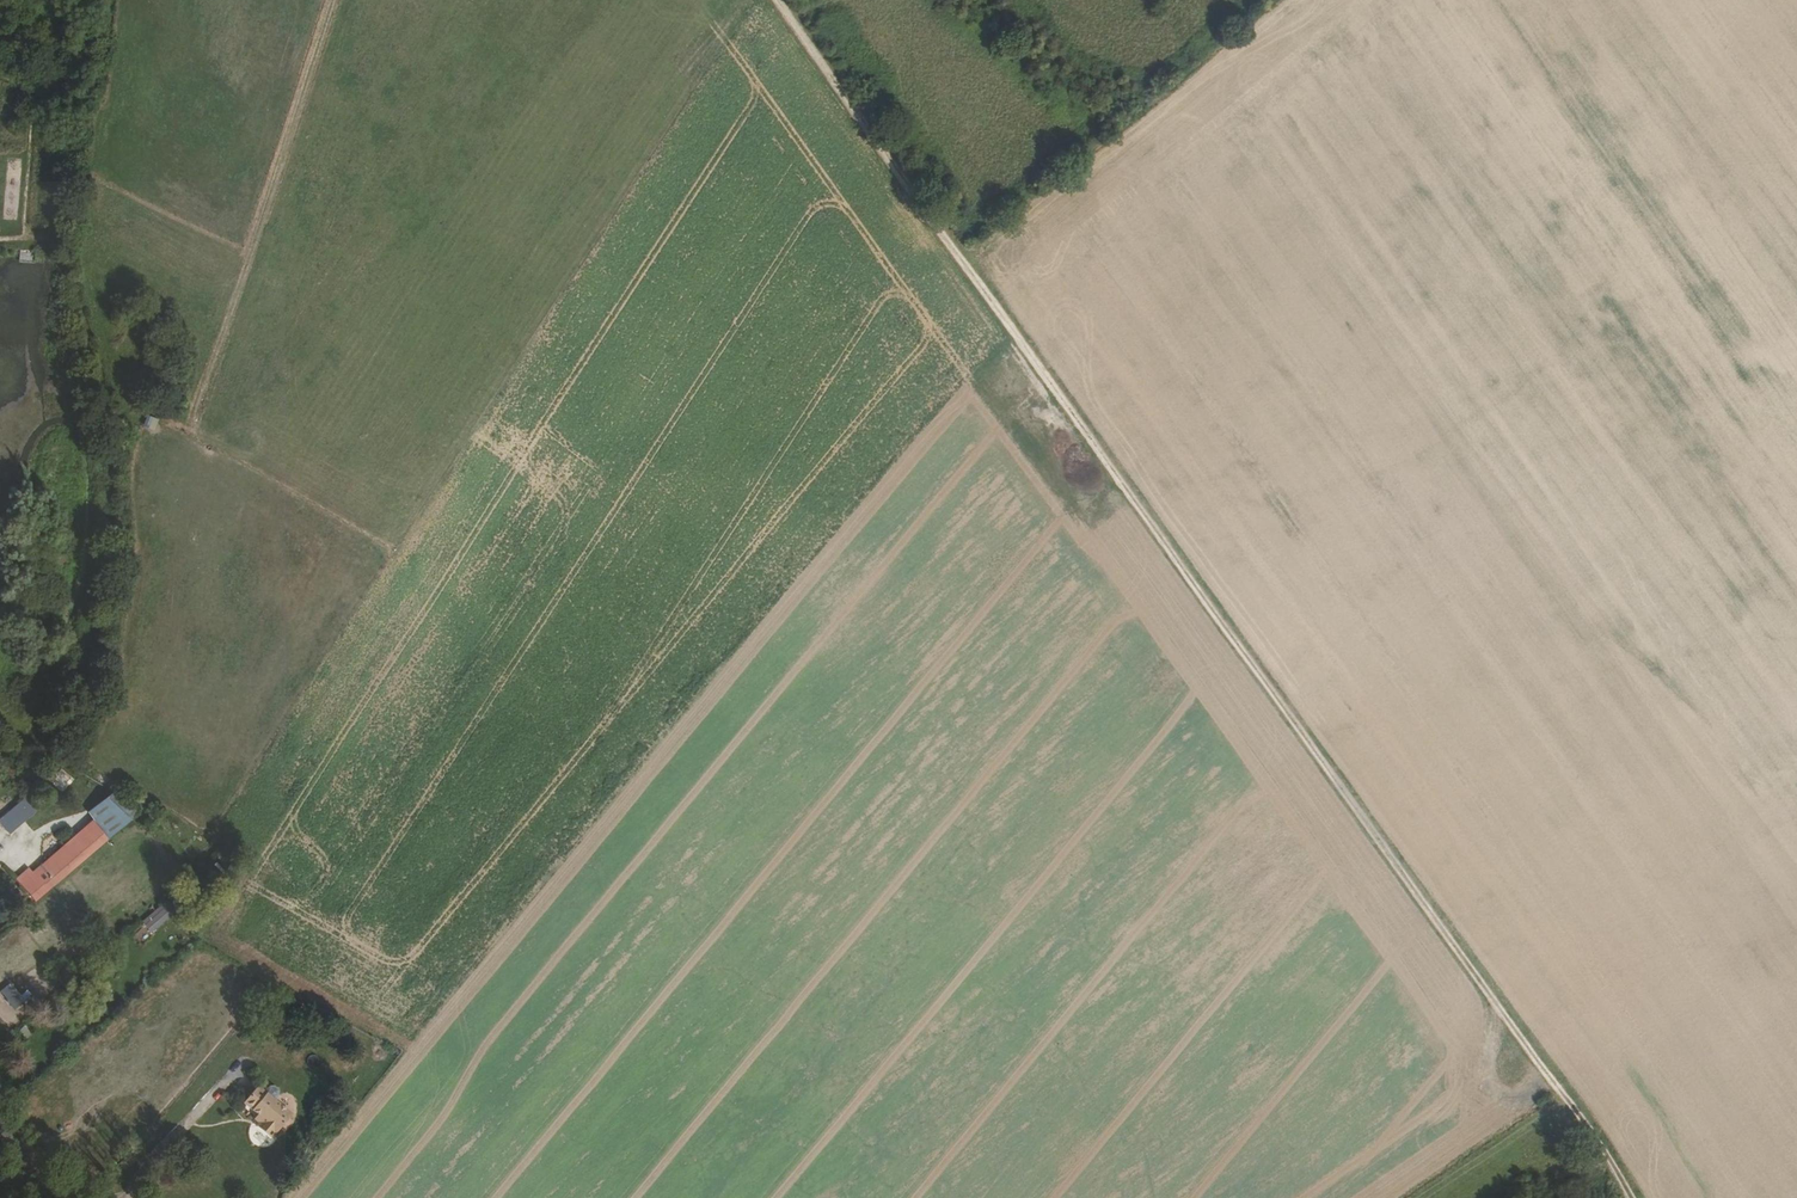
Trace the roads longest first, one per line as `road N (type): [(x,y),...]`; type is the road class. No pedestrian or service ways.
road 1 (track): [(1628,1197),(1569,1093),(777,0)]

